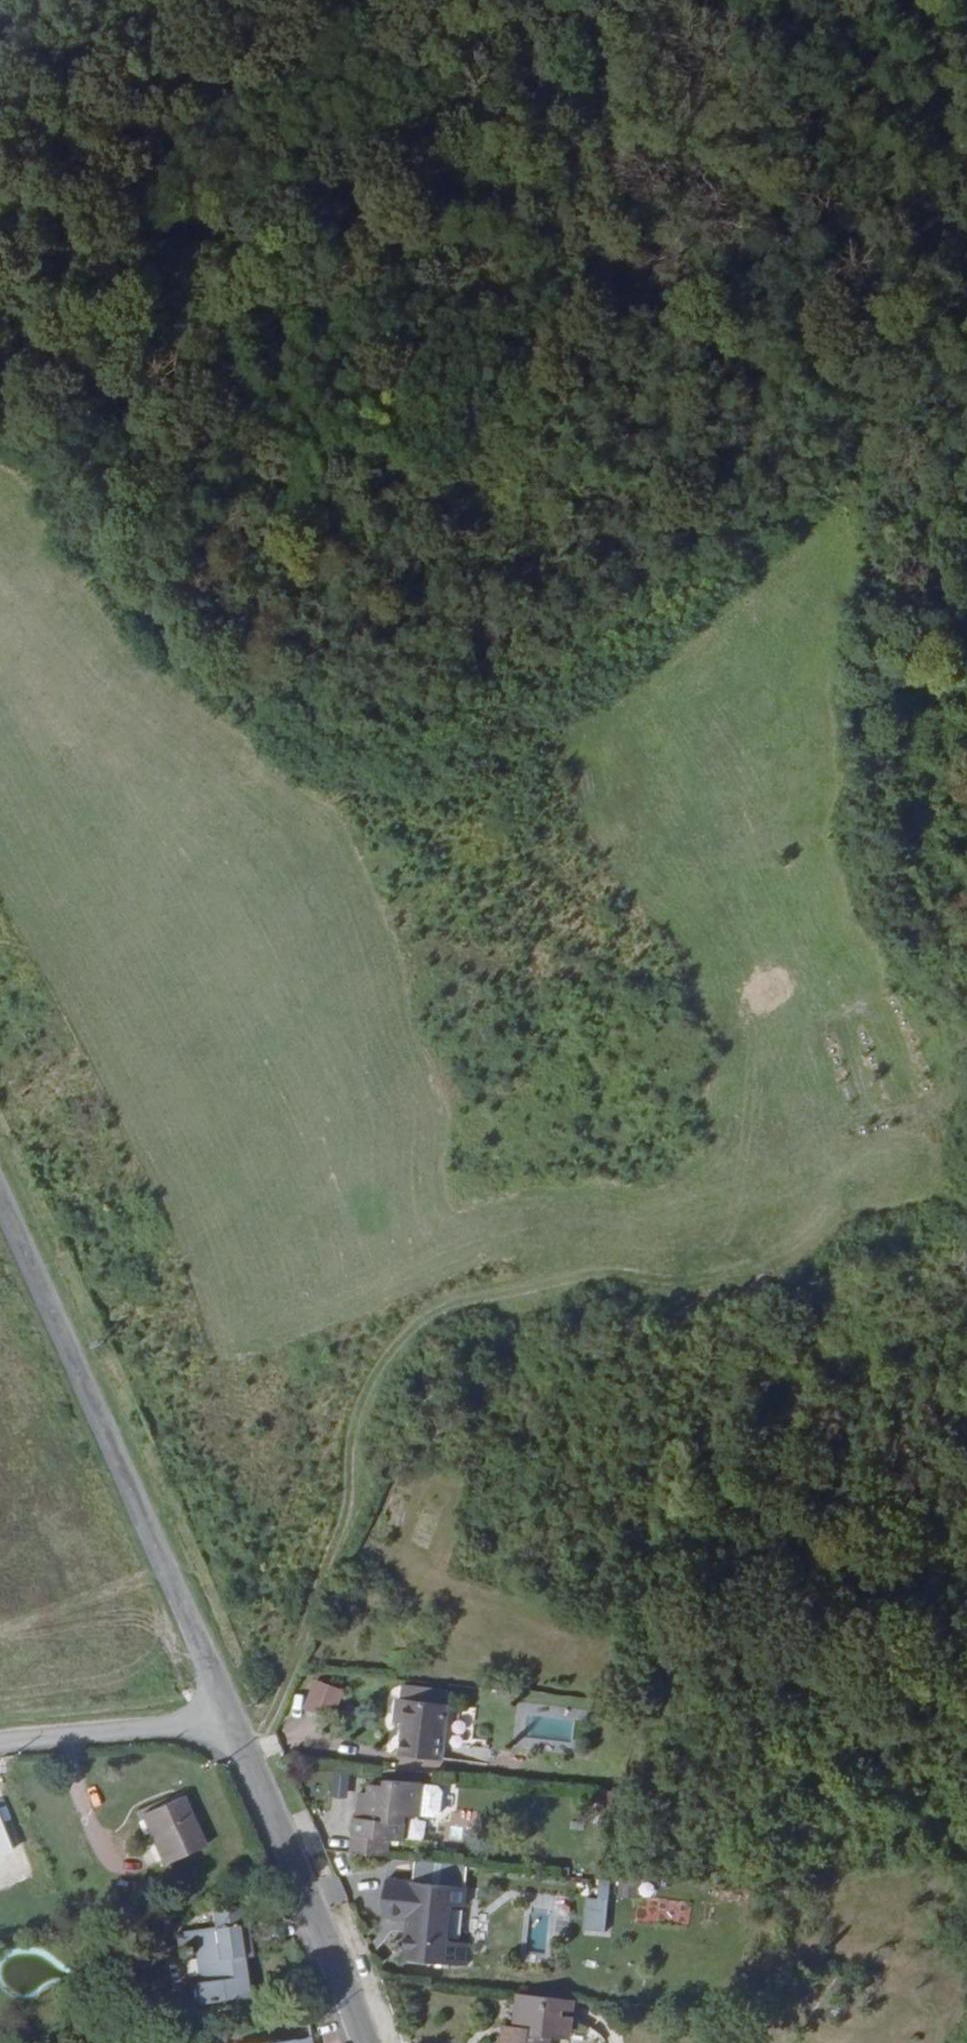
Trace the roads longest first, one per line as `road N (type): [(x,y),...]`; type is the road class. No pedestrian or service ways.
road 1 (tertiary): [(0,1196),(238,1727)]
road 2 (tertiary): [(238,1727),(363,2042)]
road 3 (residential): [(0,1750),(238,1727)]

